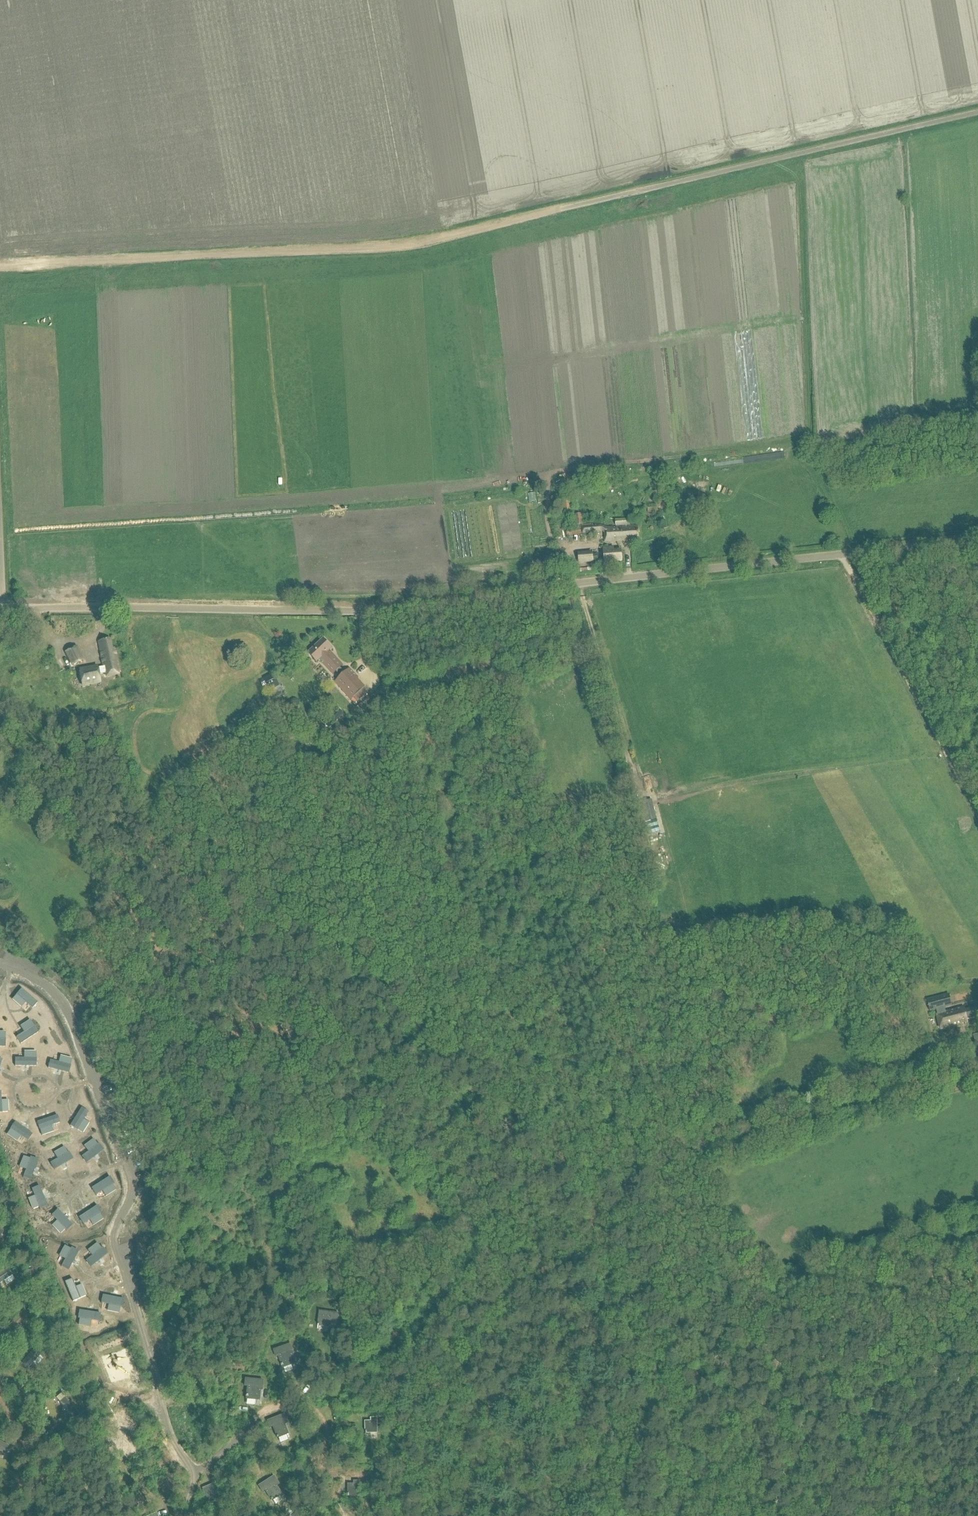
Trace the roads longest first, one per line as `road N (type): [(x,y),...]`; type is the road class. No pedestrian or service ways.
road 1 (unclassified): [(3,611),(392,611),(977,540)]
road 2 (track): [(0,267),(392,246),(635,192)]
road 3 (unclassified): [(635,192),(977,113)]
road 4 (track): [(841,555),(977,812)]

